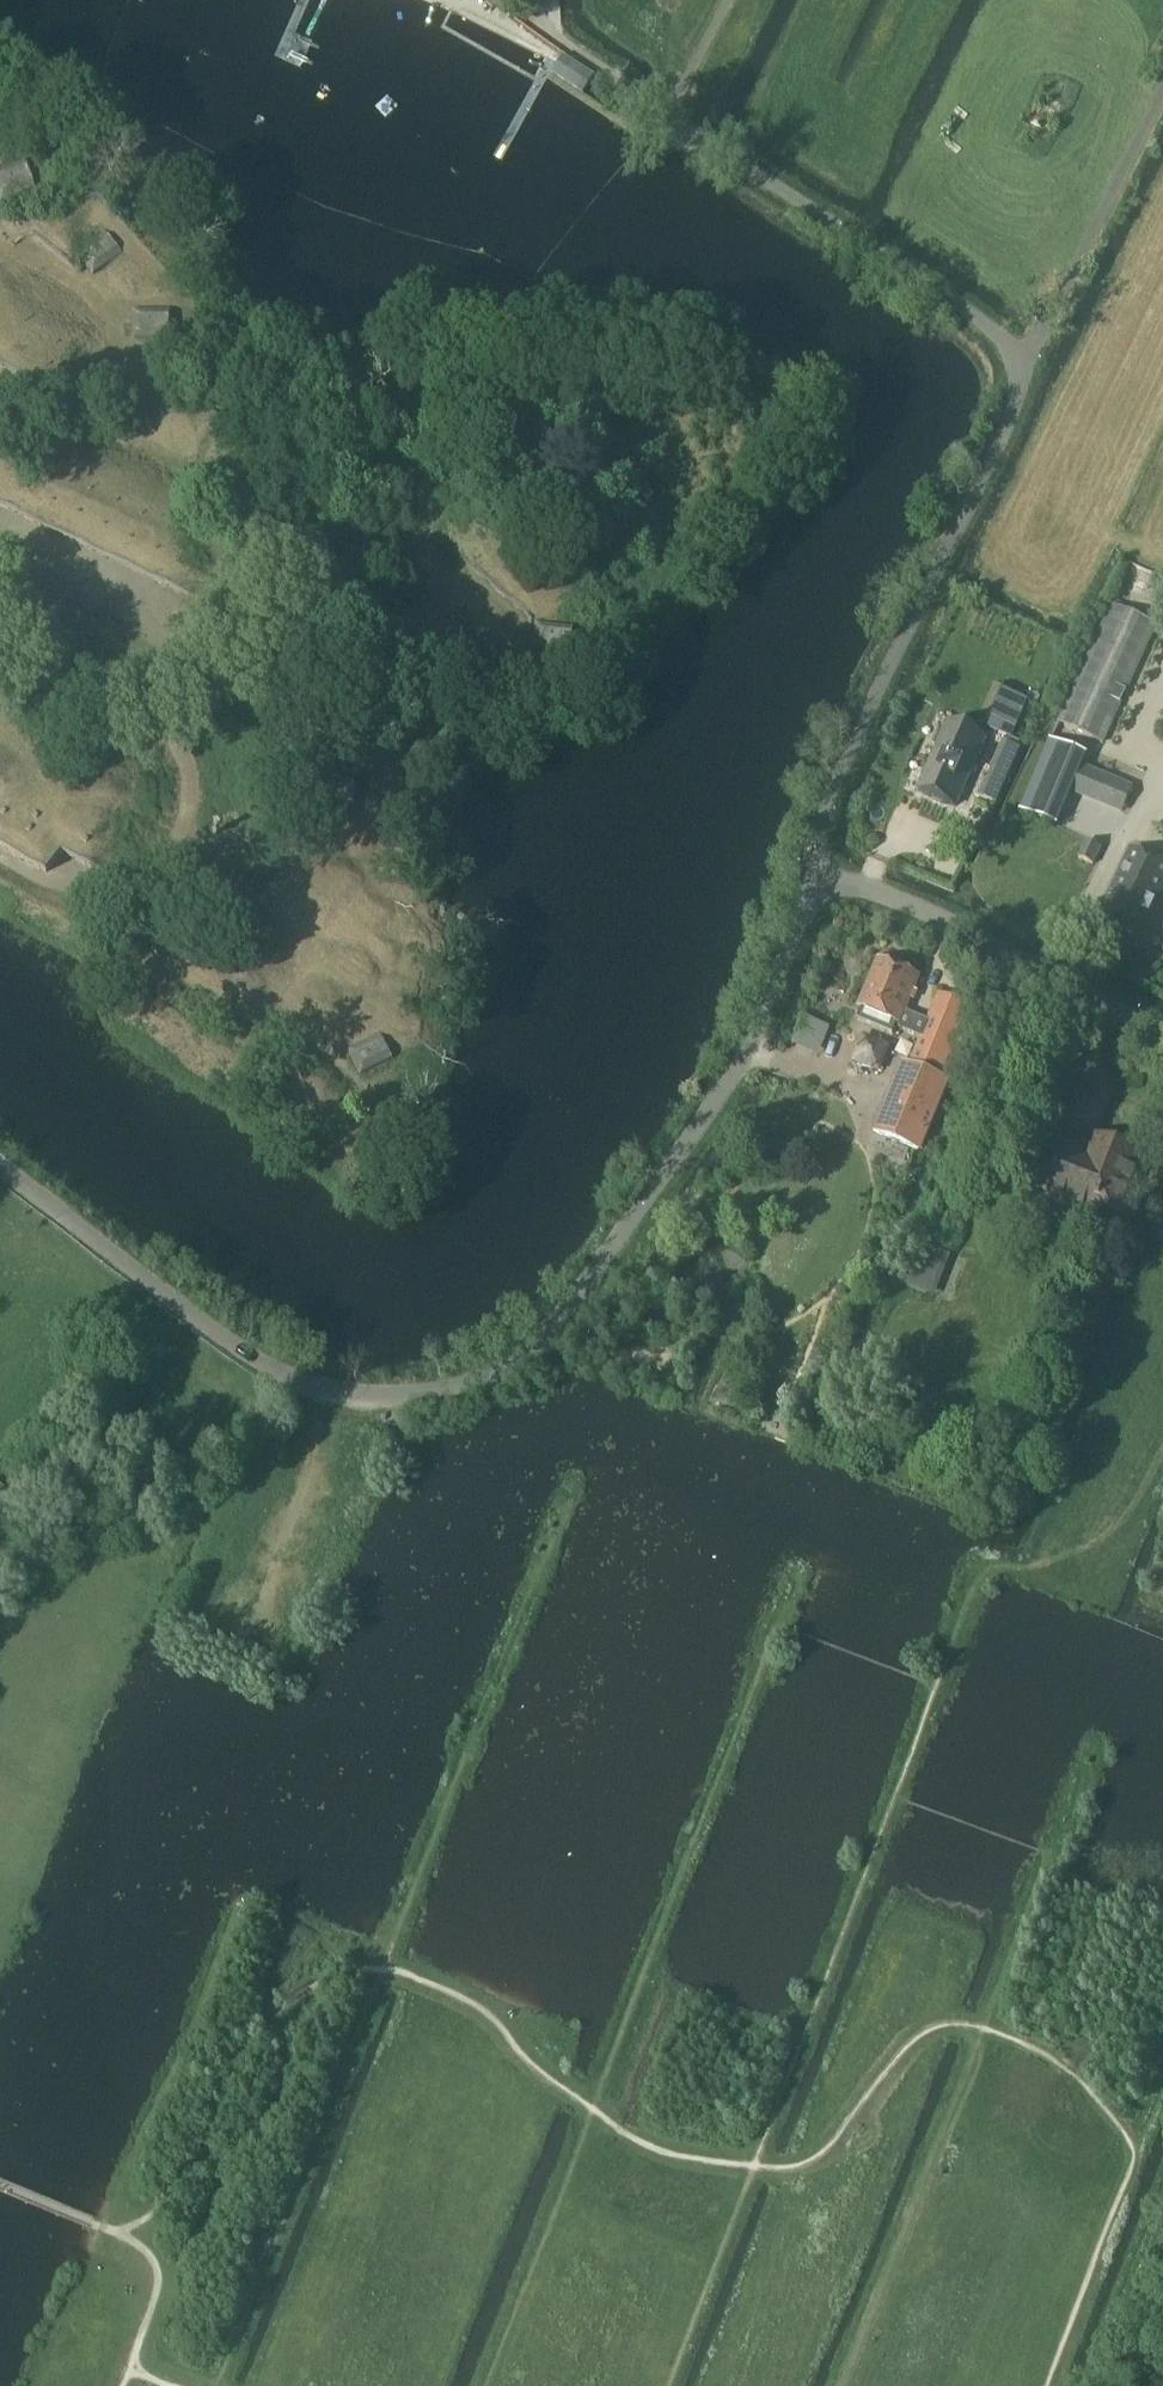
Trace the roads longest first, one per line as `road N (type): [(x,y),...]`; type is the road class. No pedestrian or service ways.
road 1 (unclassified): [(816,880),(733,1072),(540,1341),(504,1371),(472,1383),(363,1397),(277,1371),(0,1168)]
road 2 (unclassified): [(816,880),(814,837),(839,771),(990,461),(1023,363),(986,327),(617,81)]
road 3 (unclassified): [(1162,1033),(943,919),(816,880)]

